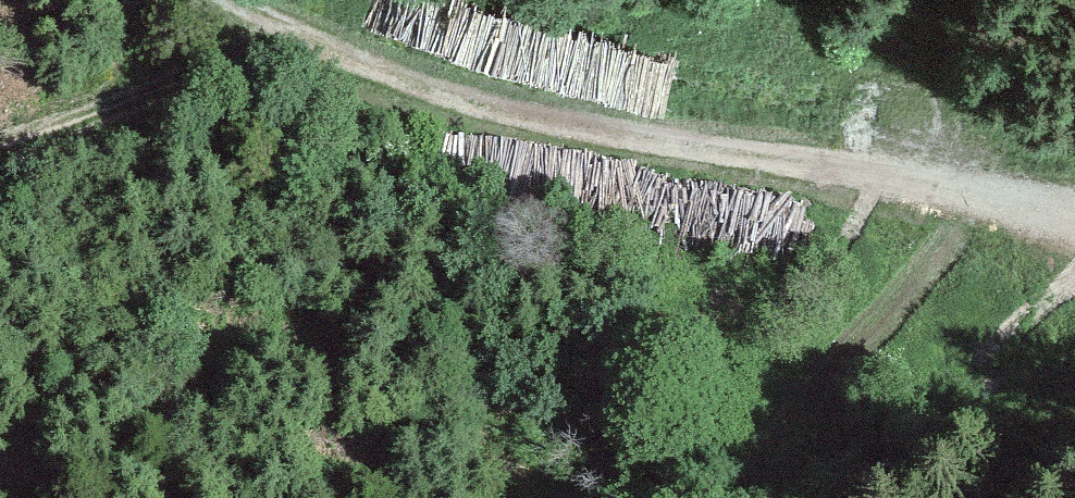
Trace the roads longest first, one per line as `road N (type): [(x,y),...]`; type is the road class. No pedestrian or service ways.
road 1 (track): [(283,58),(493,119),(968,197),(1059,225),(1074,239)]
road 2 (track): [(922,0),(968,197)]

